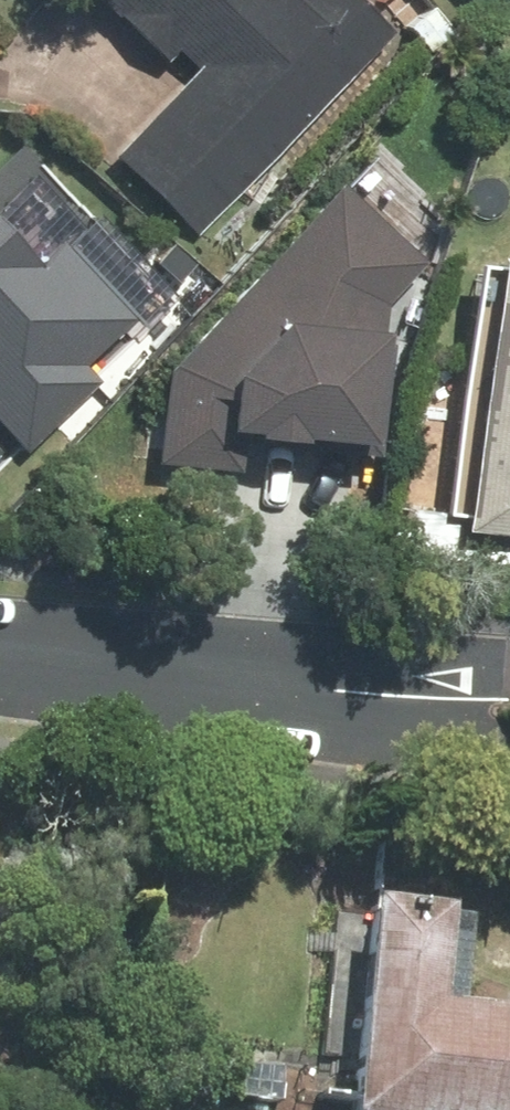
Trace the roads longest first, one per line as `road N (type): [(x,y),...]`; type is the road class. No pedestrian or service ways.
road 1 (residential): [(0,657),(380,699)]
road 2 (residential): [(509,746),(380,699)]
road 3 (residential): [(380,699),(509,686)]

